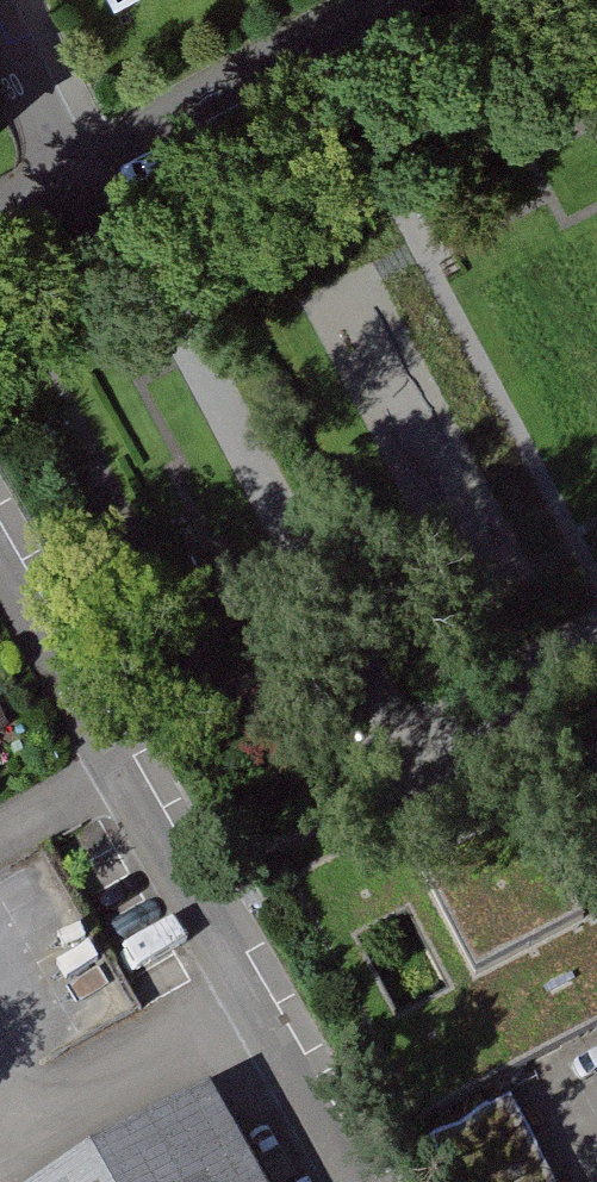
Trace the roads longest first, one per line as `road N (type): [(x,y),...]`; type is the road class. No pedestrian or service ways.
road 1 (residential): [(112,773),(348,1181)]
road 2 (residential): [(390,0),(73,180)]
road 3 (residential): [(0,574),(112,773)]
road 4 (residential): [(0,40),(73,180)]
road 5 (unclassified): [(0,837),(112,773)]

